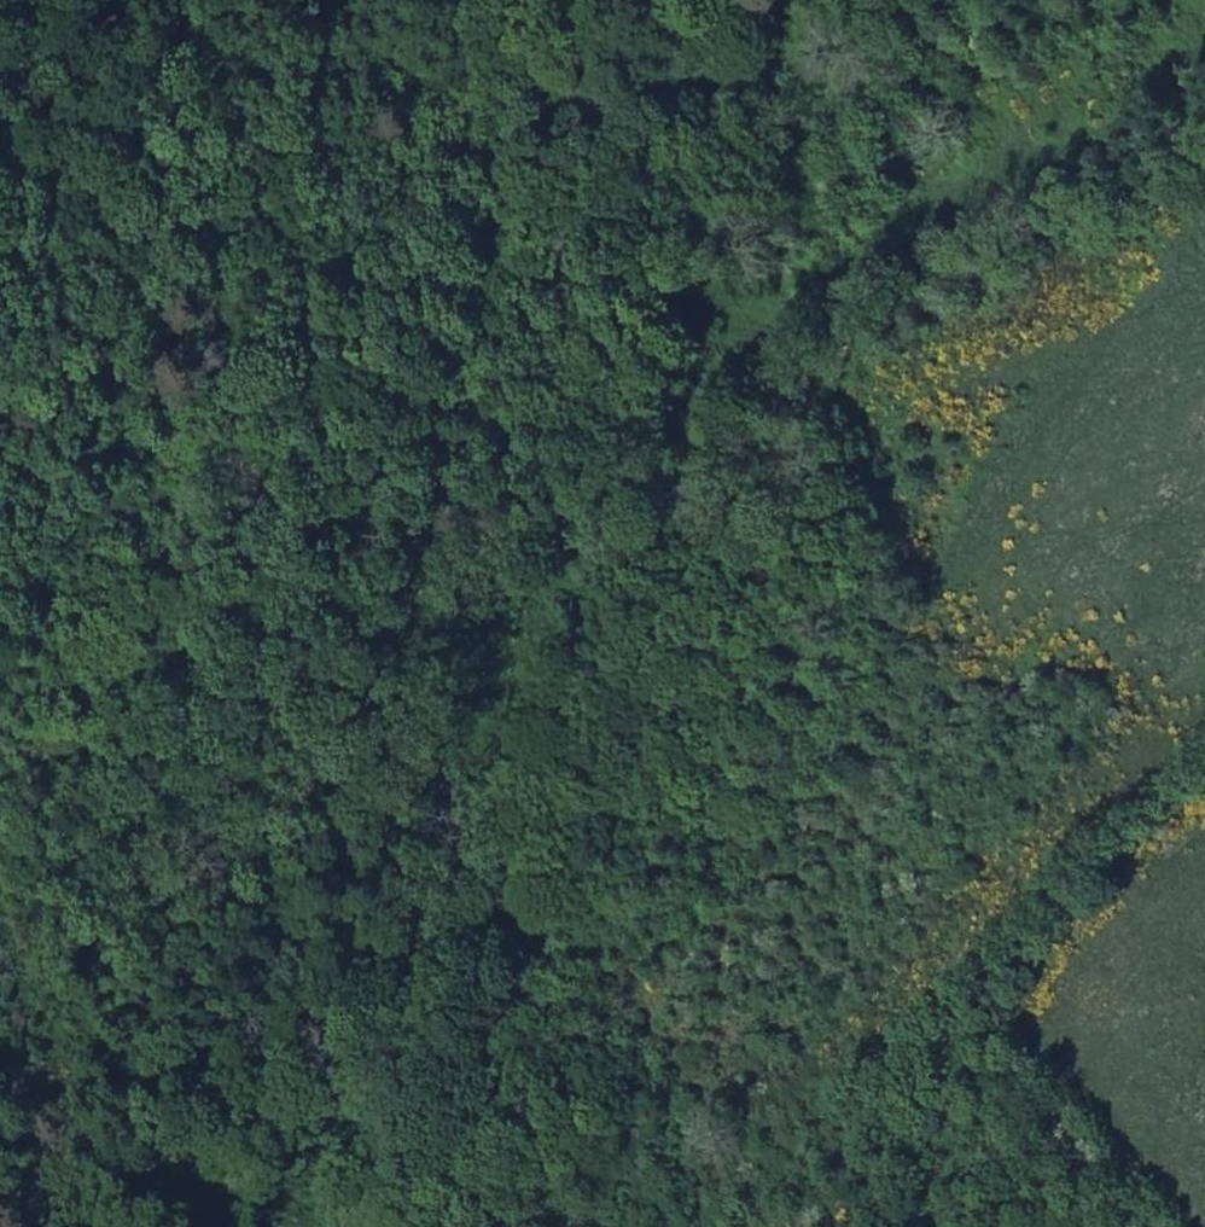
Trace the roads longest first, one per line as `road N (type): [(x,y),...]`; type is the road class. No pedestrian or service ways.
road 1 (track): [(1204,104),(870,328),(741,507),(687,539),(622,549),(605,532),(604,497),(622,346),(623,165),(635,0)]
road 2 (track): [(1204,784),(1064,898),(925,1062)]

